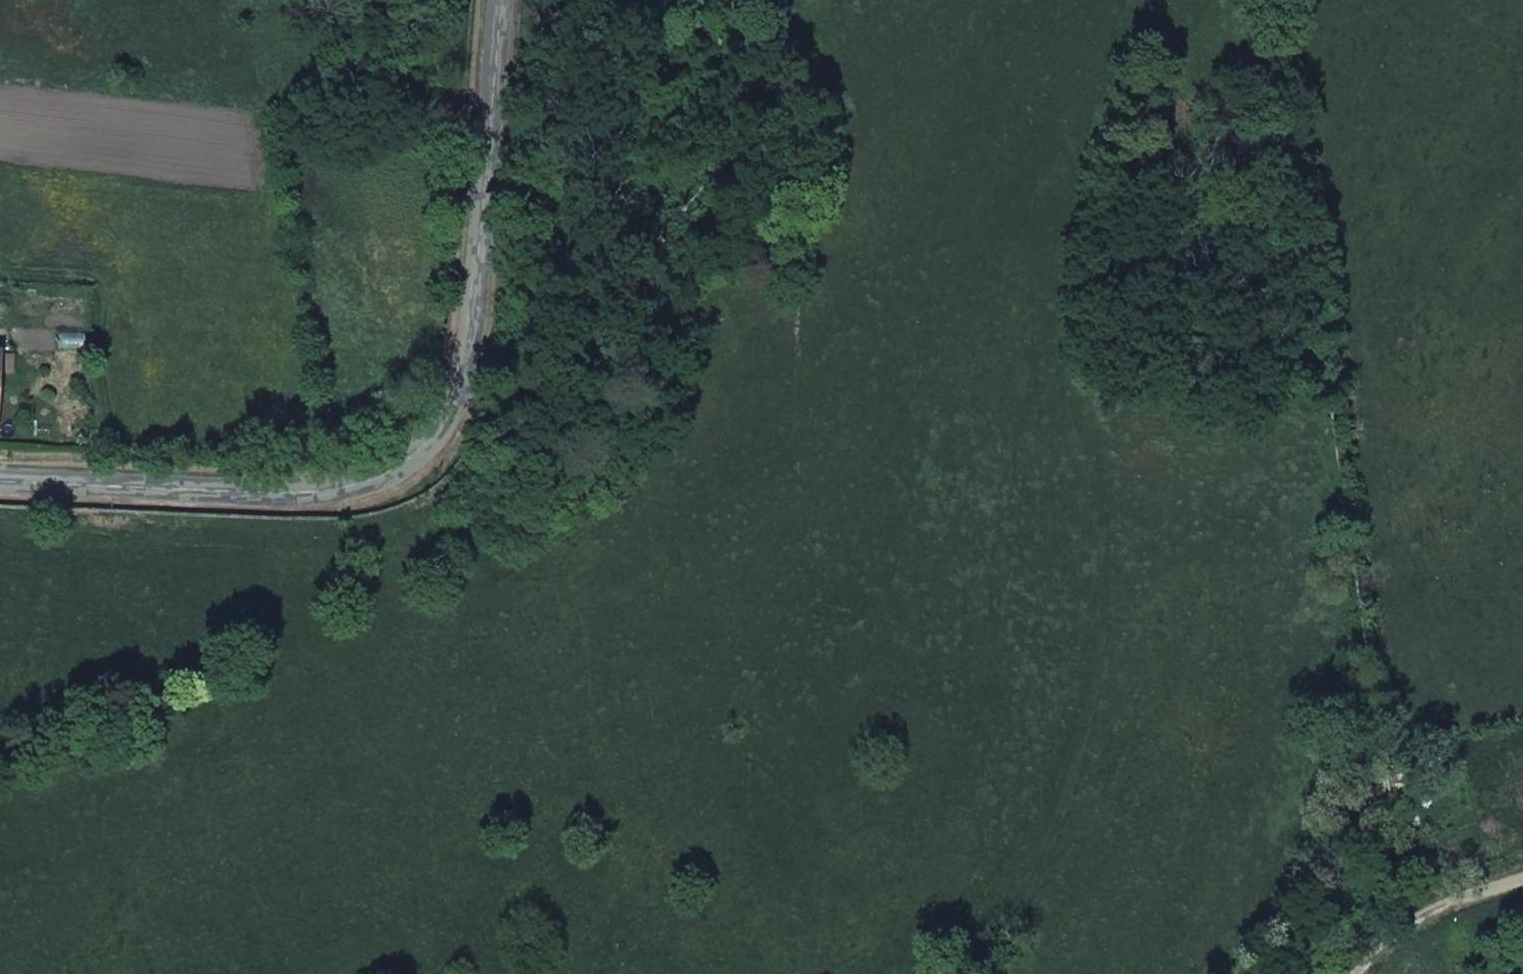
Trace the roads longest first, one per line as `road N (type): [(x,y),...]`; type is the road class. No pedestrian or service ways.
road 1 (unclassified): [(501,0),(464,372),(446,419),(421,447),(385,476),(332,489),(0,482)]
road 2 (track): [(1357,973),(1401,931),(1443,905),(1522,876)]

